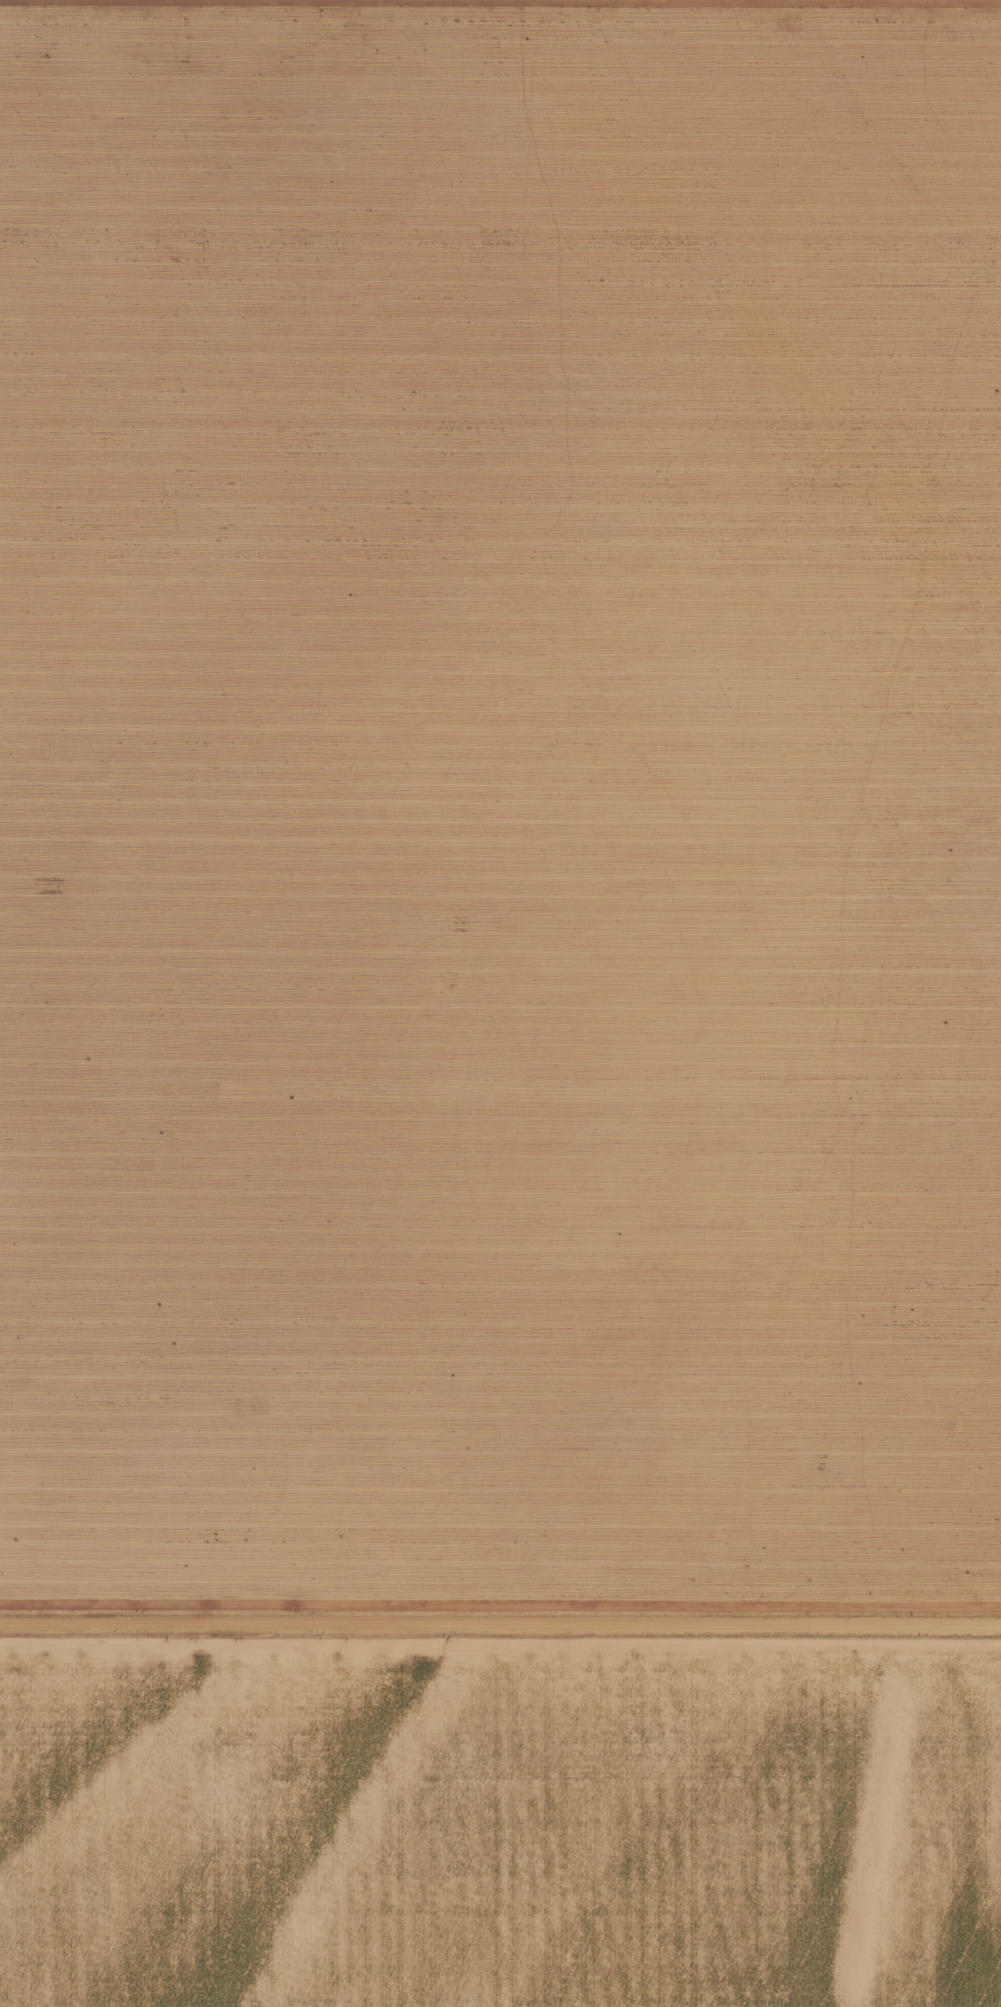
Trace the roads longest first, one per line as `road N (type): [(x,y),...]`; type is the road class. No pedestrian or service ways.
road 1 (residential): [(0,1622),(1000,1624)]

